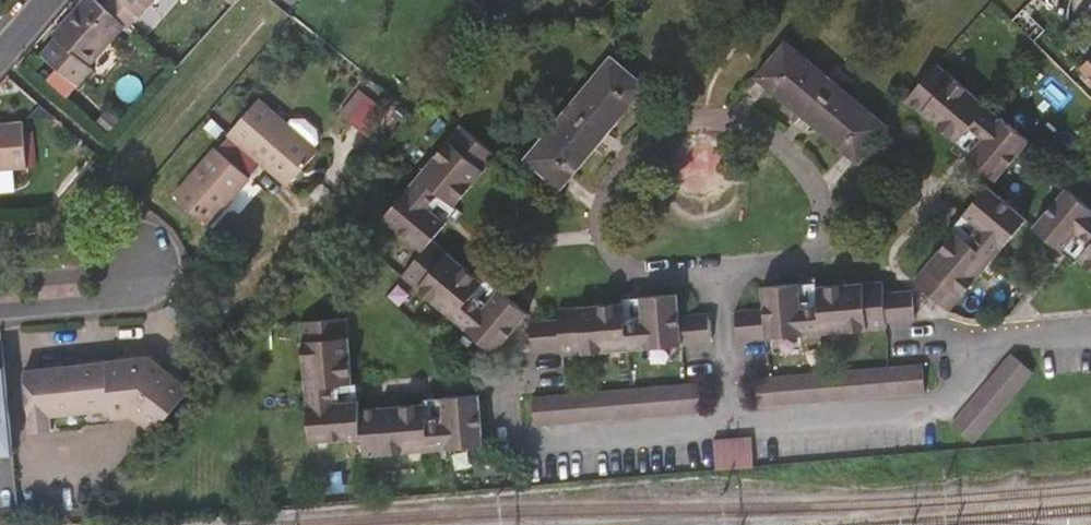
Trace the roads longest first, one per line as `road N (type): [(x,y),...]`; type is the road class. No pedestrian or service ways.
road 1 (residential): [(725,276),(629,283),(603,241),(607,185),(631,152),(662,130),(701,120),(775,135),(815,186),(823,219),(806,269)]
road 2 (residential): [(735,428),(516,443),(514,380),(730,361)]
road 3 (residential): [(988,344),(945,408),(735,428)]
road 4 (residential): [(730,361),(943,339),(988,344)]
road 5 (residential): [(0,304),(100,295),(142,267)]

